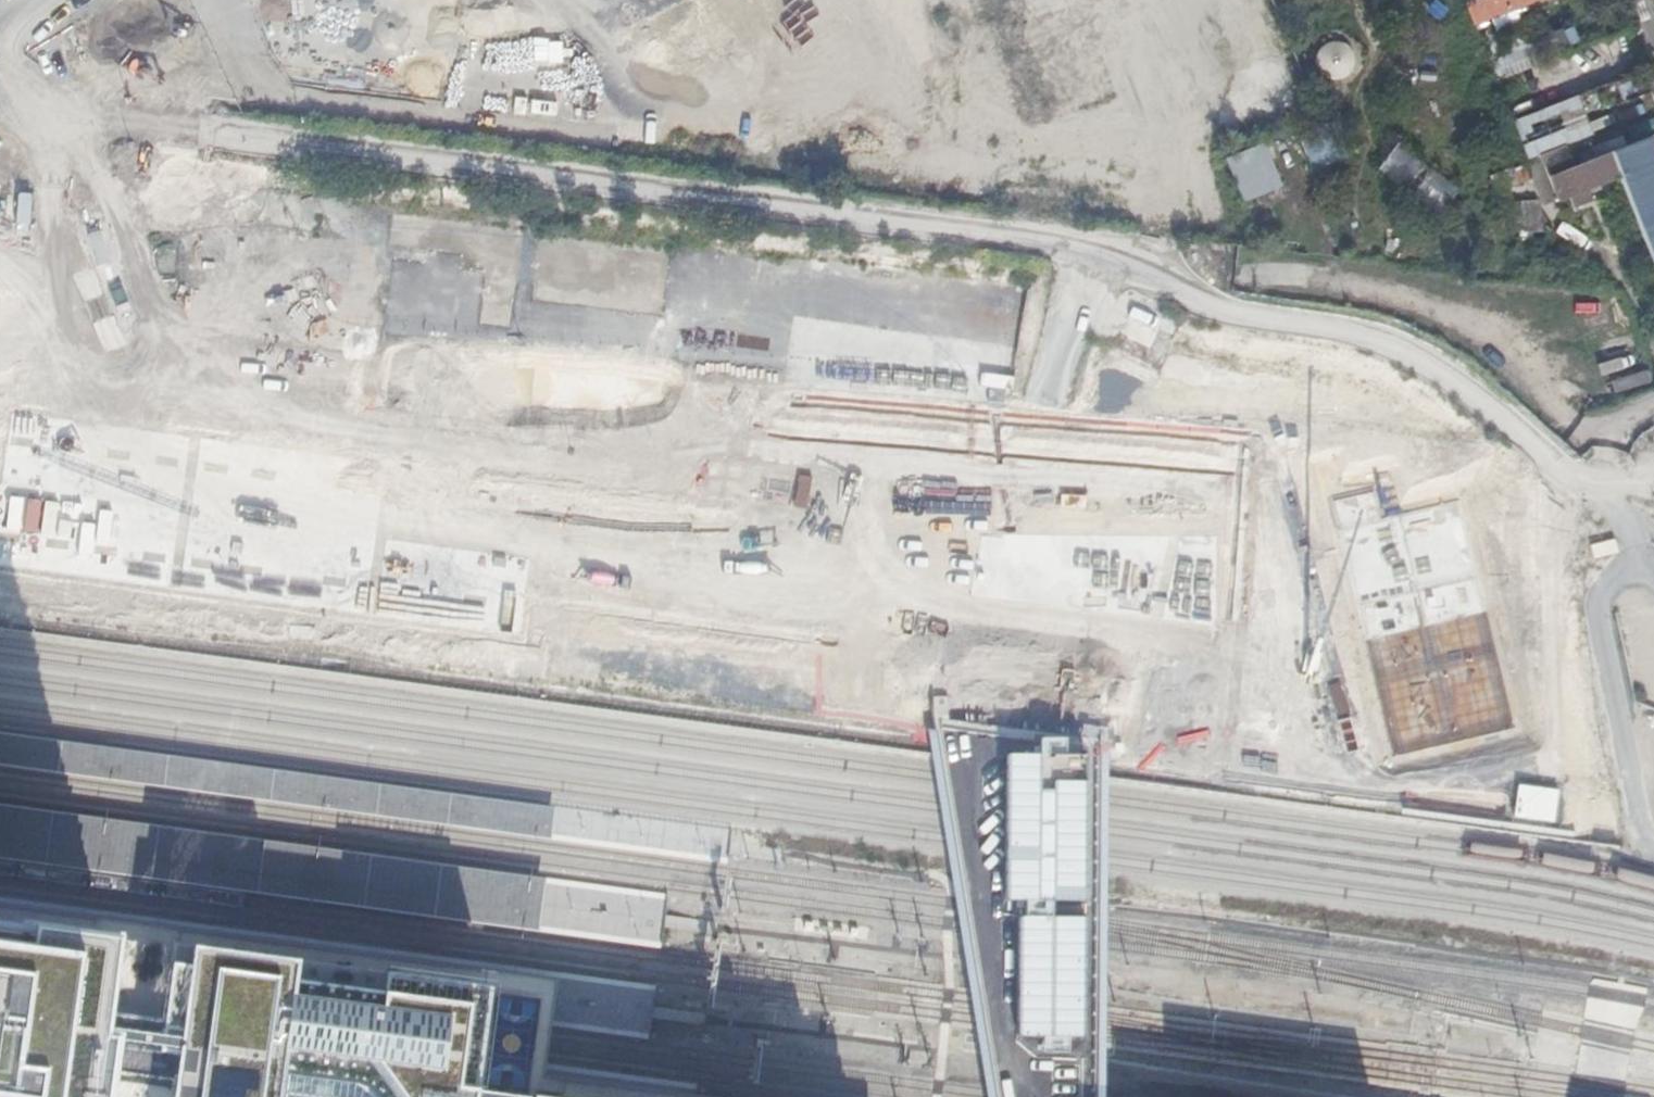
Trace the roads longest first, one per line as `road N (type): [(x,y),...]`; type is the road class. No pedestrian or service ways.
road 1 (residential): [(1056,1096),(1026,728),(1067,241)]

